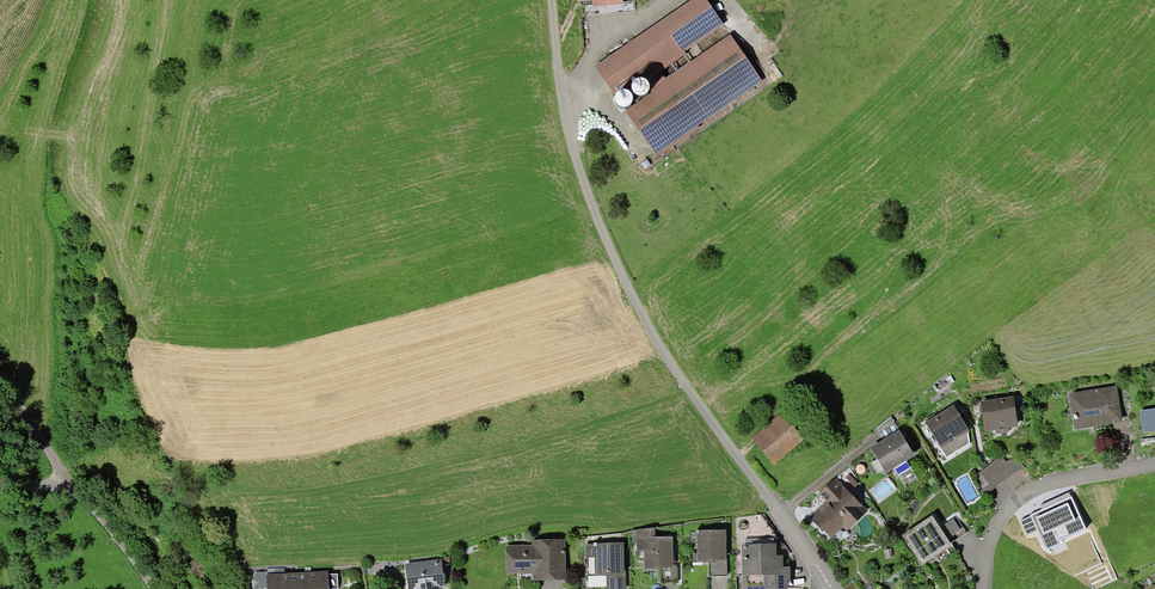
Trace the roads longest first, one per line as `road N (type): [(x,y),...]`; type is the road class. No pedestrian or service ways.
road 1 (track): [(768,496),(672,364),(606,237),(568,129),(554,0)]
road 2 (residential): [(984,588),(993,537),(1014,504),(1048,485),(1154,466)]
road 3 (unclassified): [(151,588),(66,481)]

